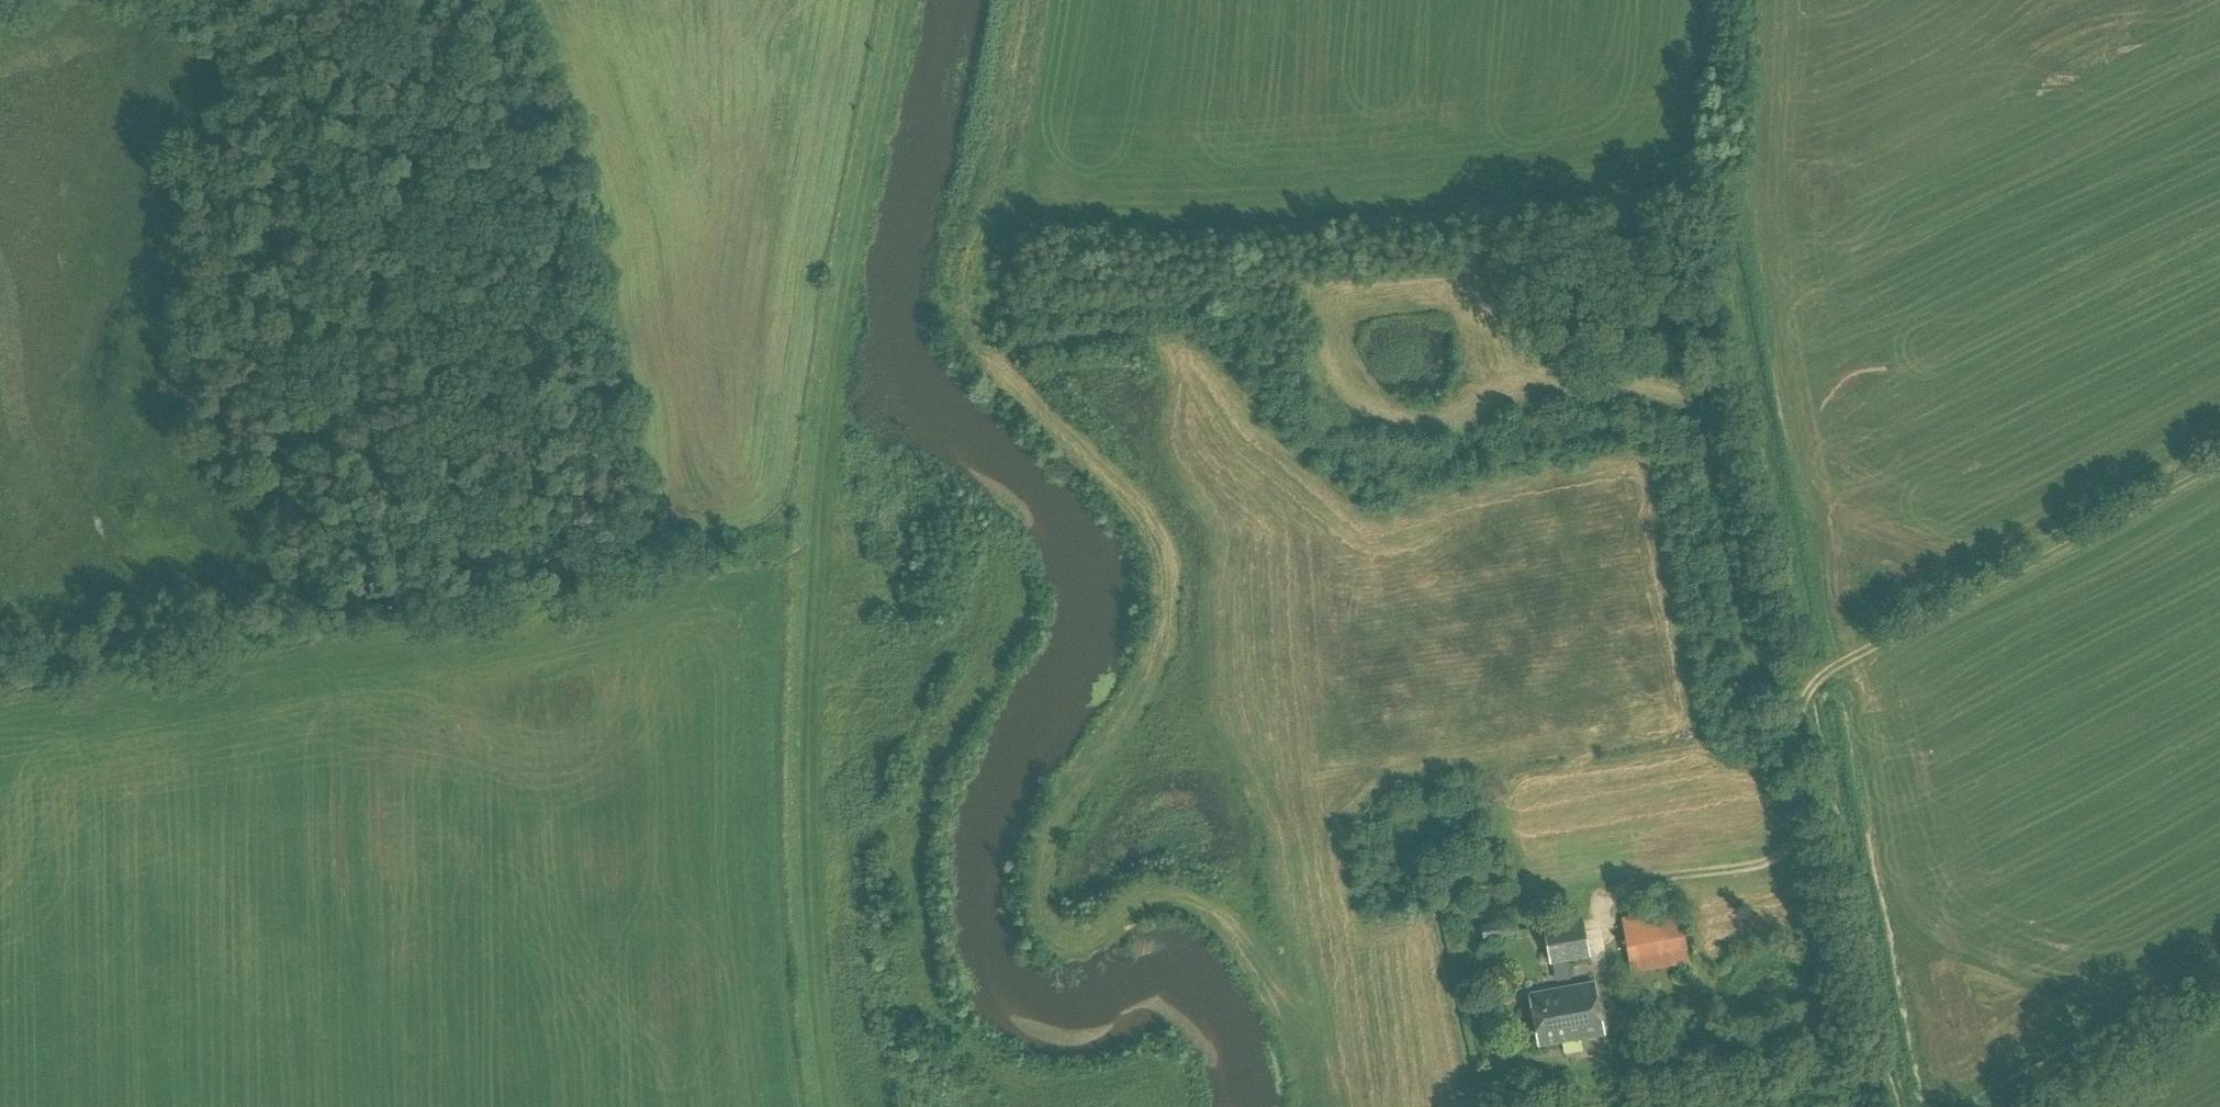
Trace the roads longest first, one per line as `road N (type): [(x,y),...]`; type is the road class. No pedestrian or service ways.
road 1 (track): [(908,0),(845,332),(811,719),(812,843),(842,1106)]

